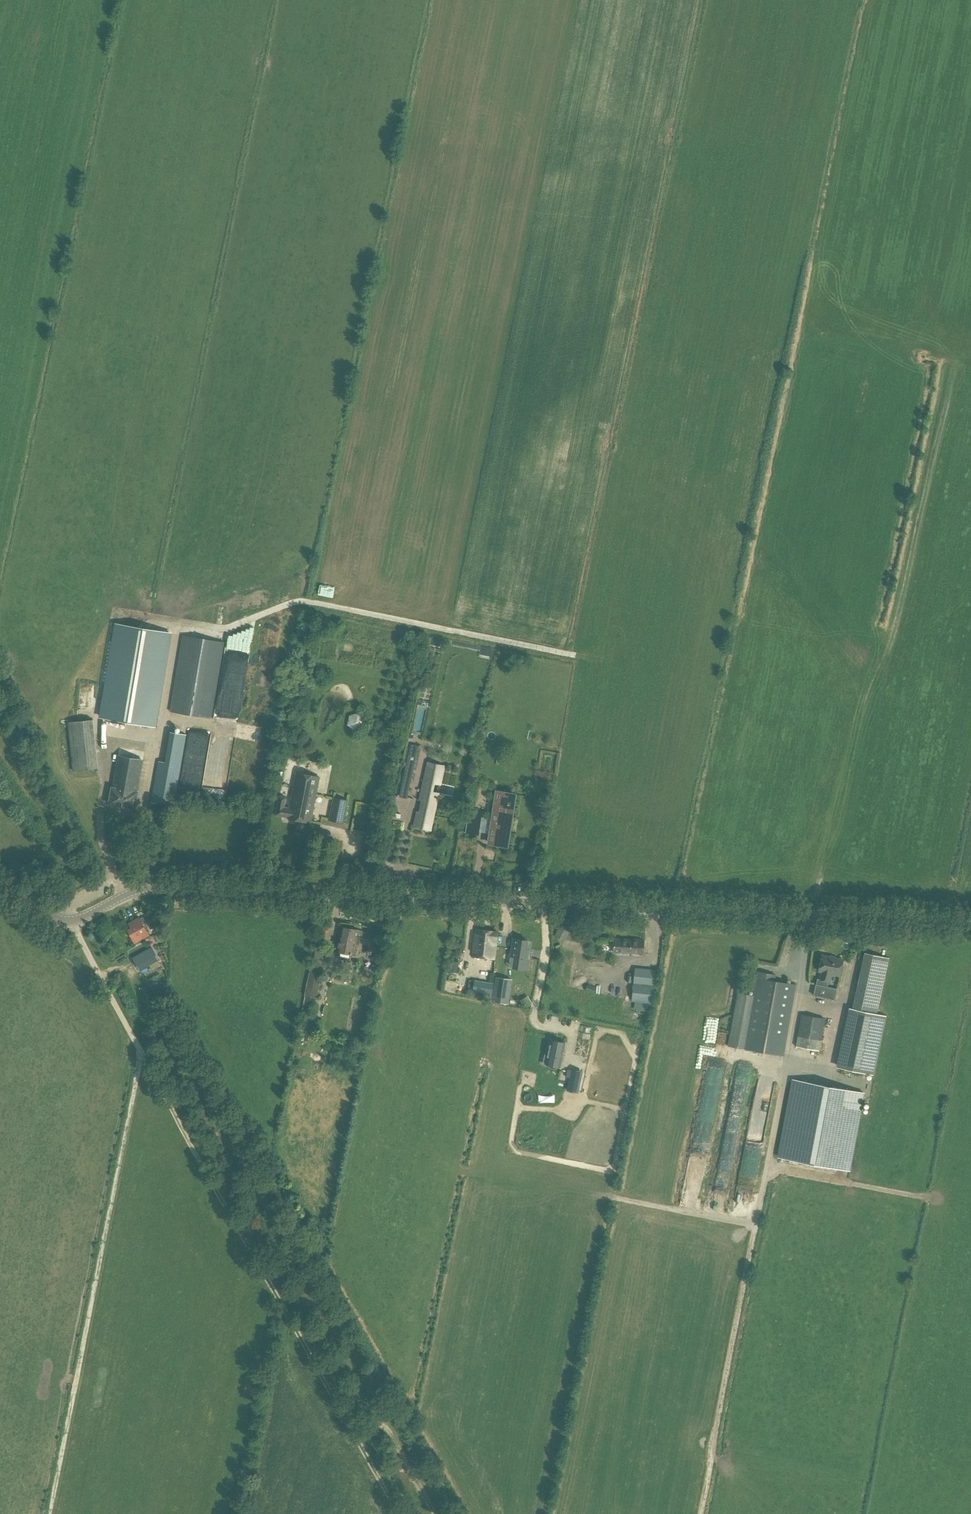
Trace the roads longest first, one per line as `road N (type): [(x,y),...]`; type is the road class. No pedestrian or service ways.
road 1 (unclassified): [(970,922),(166,888),(131,893),(71,922)]
road 2 (track): [(697,1513),(810,915)]
road 3 (track): [(398,1513),(140,1049)]
road 4 (track): [(48,1513),(140,1049)]
road 5 (track): [(180,624),(225,629),(310,602),(578,656)]
road 6 (track): [(436,1513),(399,1437),(370,1413),(349,1425)]
road 7 (unclassified): [(140,1049),(71,922)]

